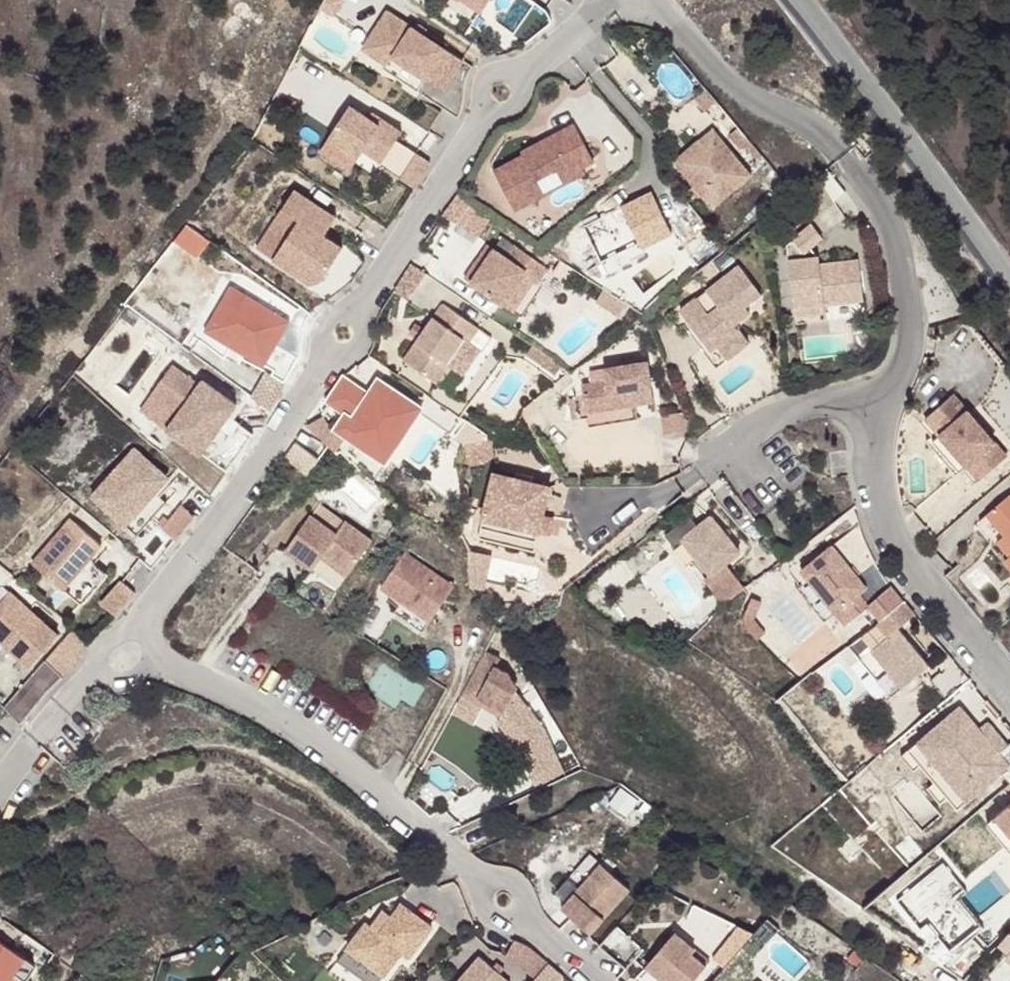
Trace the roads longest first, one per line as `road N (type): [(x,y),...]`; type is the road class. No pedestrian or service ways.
road 1 (residential): [(608,0),(501,93),(134,634)]
road 2 (residential): [(148,667),(300,728),(600,980)]
road 3 (residential): [(876,407),(906,362),(910,324),(888,225),(842,156),(809,128),(724,86),(643,0)]
road 4 (unclassified): [(1009,288),(798,0)]
road 5 (residential): [(1009,688),(906,560),(890,528),(872,443),(876,407)]
road 6 (residential): [(876,407),(800,406),(769,415),(740,437),(738,451),(768,494)]
road 7 (residential): [(0,777),(99,673)]

